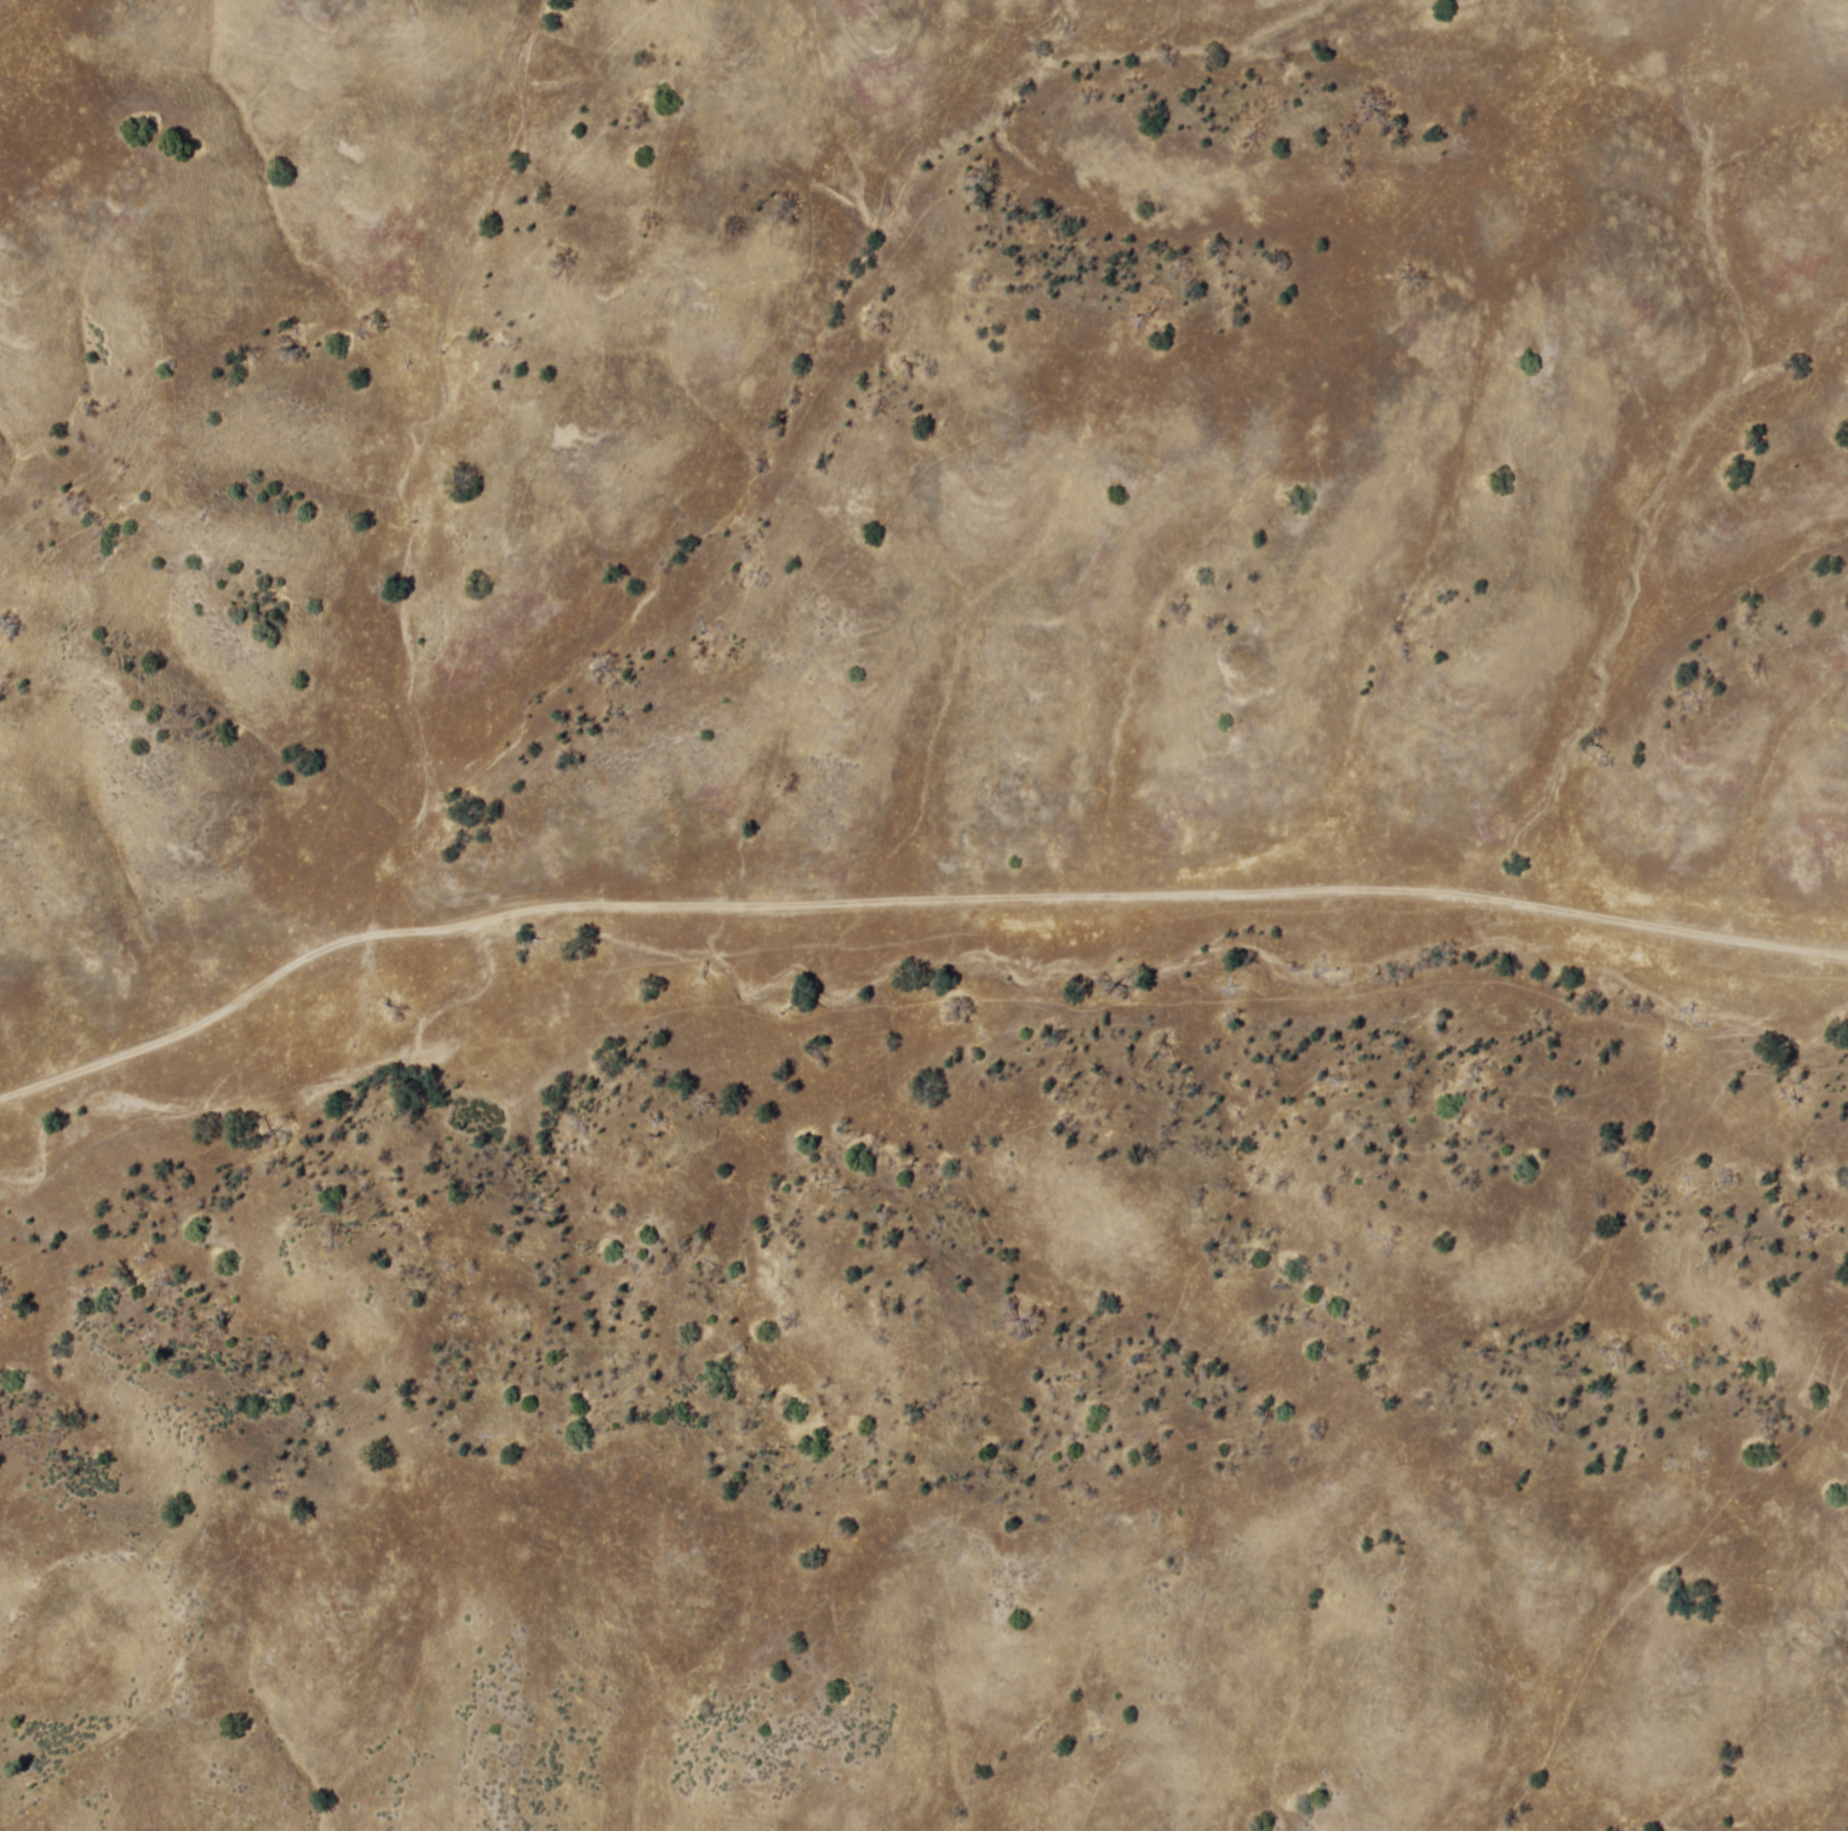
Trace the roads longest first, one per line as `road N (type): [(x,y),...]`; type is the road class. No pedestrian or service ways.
road 1 (track): [(0,1103),(187,1028),(350,933),(428,932),(568,906),(1444,893),(1847,955)]

